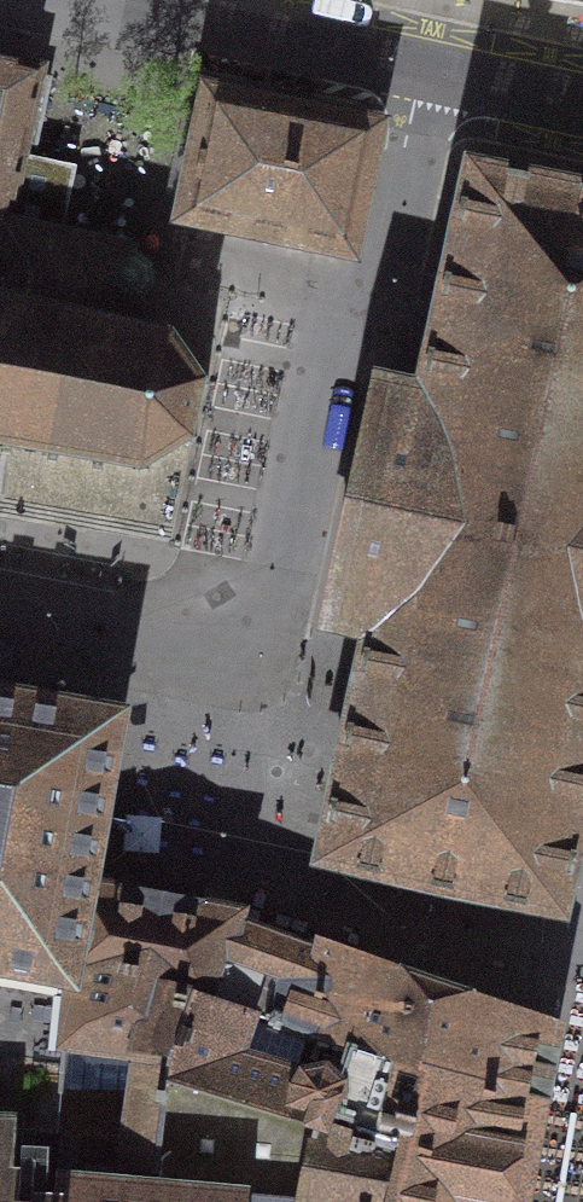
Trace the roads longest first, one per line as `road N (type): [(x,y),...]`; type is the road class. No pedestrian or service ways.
road 1 (residential): [(0,600),(212,638),(236,635),(253,621),(314,373),(326,343),(394,264),(434,69)]
road 2 (residential): [(434,69),(132,0)]
road 3 (residential): [(582,104),(434,69)]

